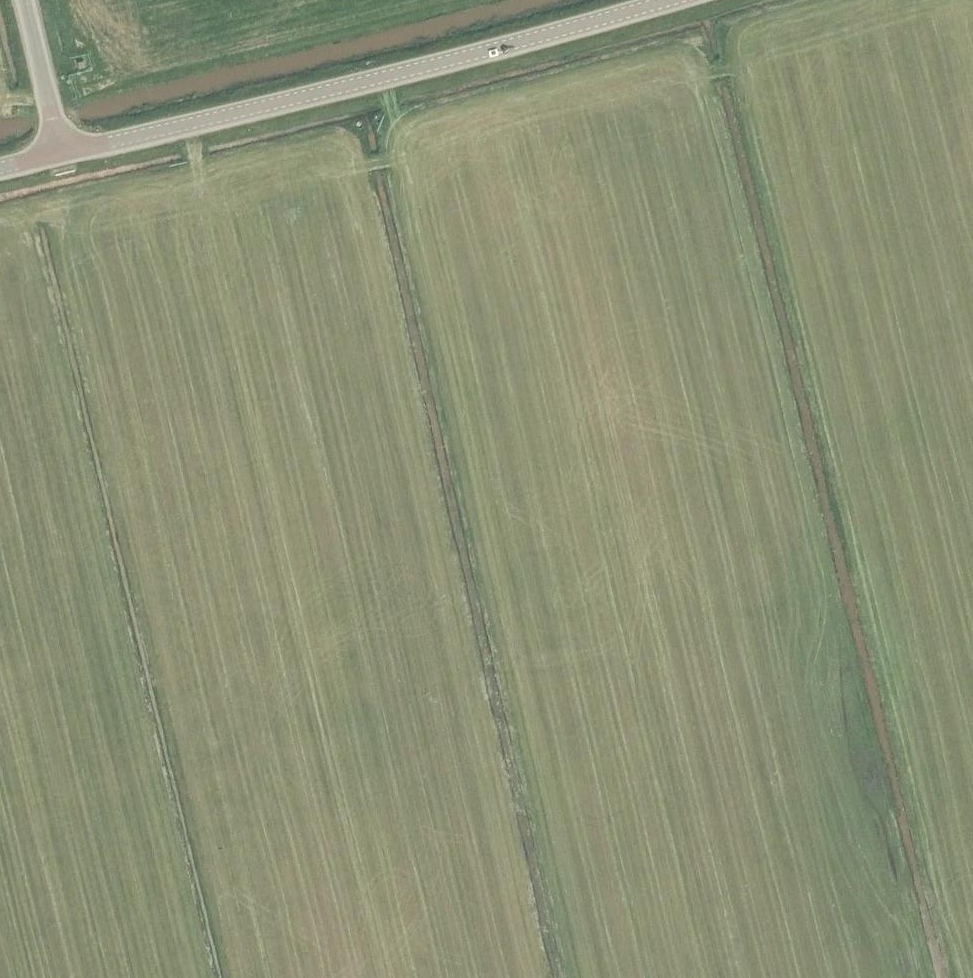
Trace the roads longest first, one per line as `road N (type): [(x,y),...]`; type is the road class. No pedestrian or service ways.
road 1 (tertiary): [(61,153),(670,0)]
road 2 (unclassified): [(61,153),(24,0)]

